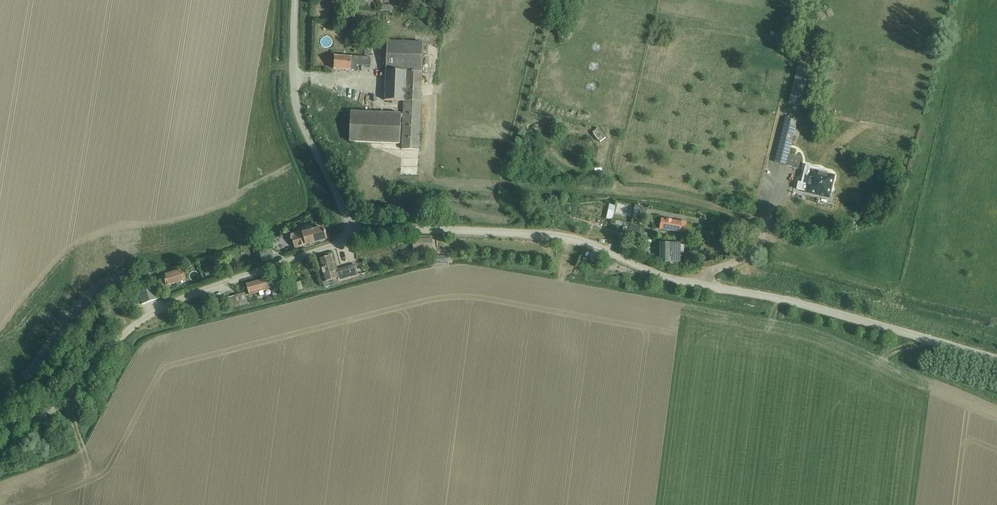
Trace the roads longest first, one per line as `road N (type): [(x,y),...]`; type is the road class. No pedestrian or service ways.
road 1 (unclassified): [(996,359),(668,278),(565,237),(421,230),(358,236)]
road 2 (unclassified): [(0,435),(57,404),(150,312),(358,236)]
road 3 (unclassified): [(358,236),(297,108),(295,0)]

